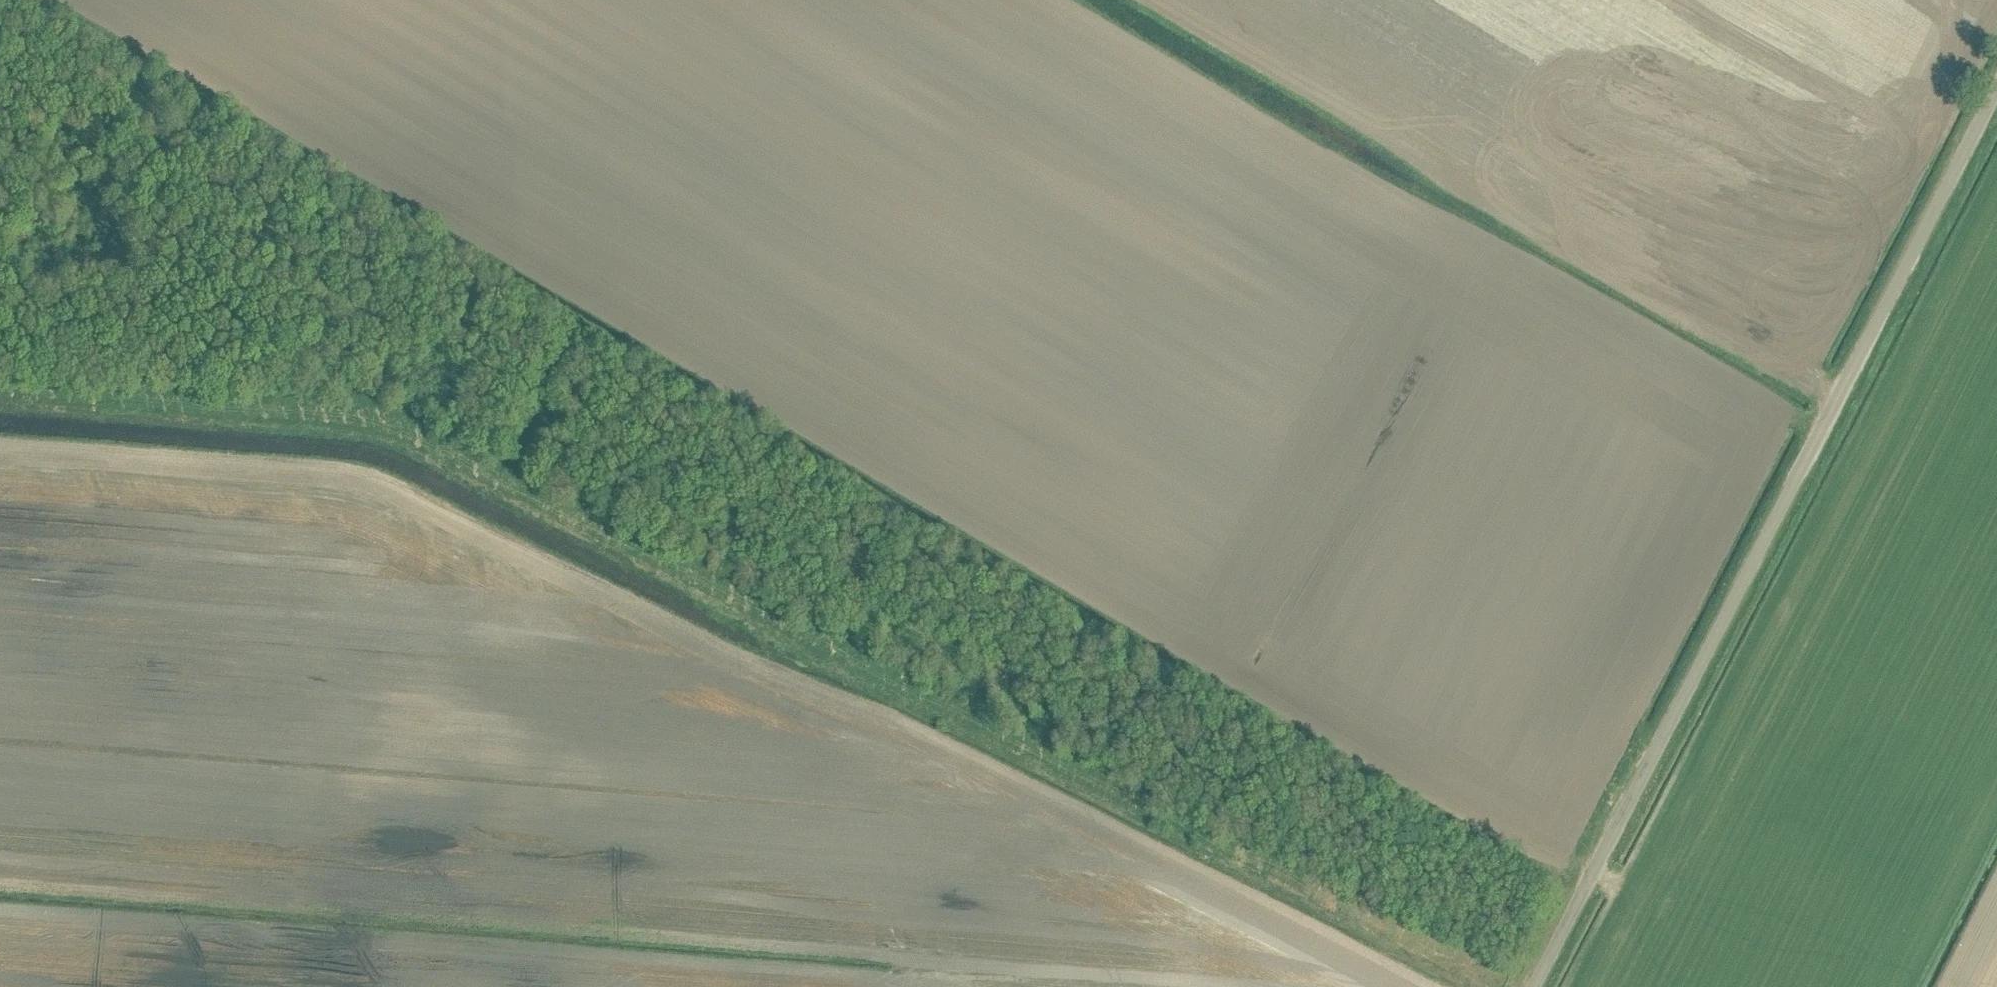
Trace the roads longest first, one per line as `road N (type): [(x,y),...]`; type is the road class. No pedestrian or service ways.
road 1 (unclassified): [(1535,986),(1996,86)]

